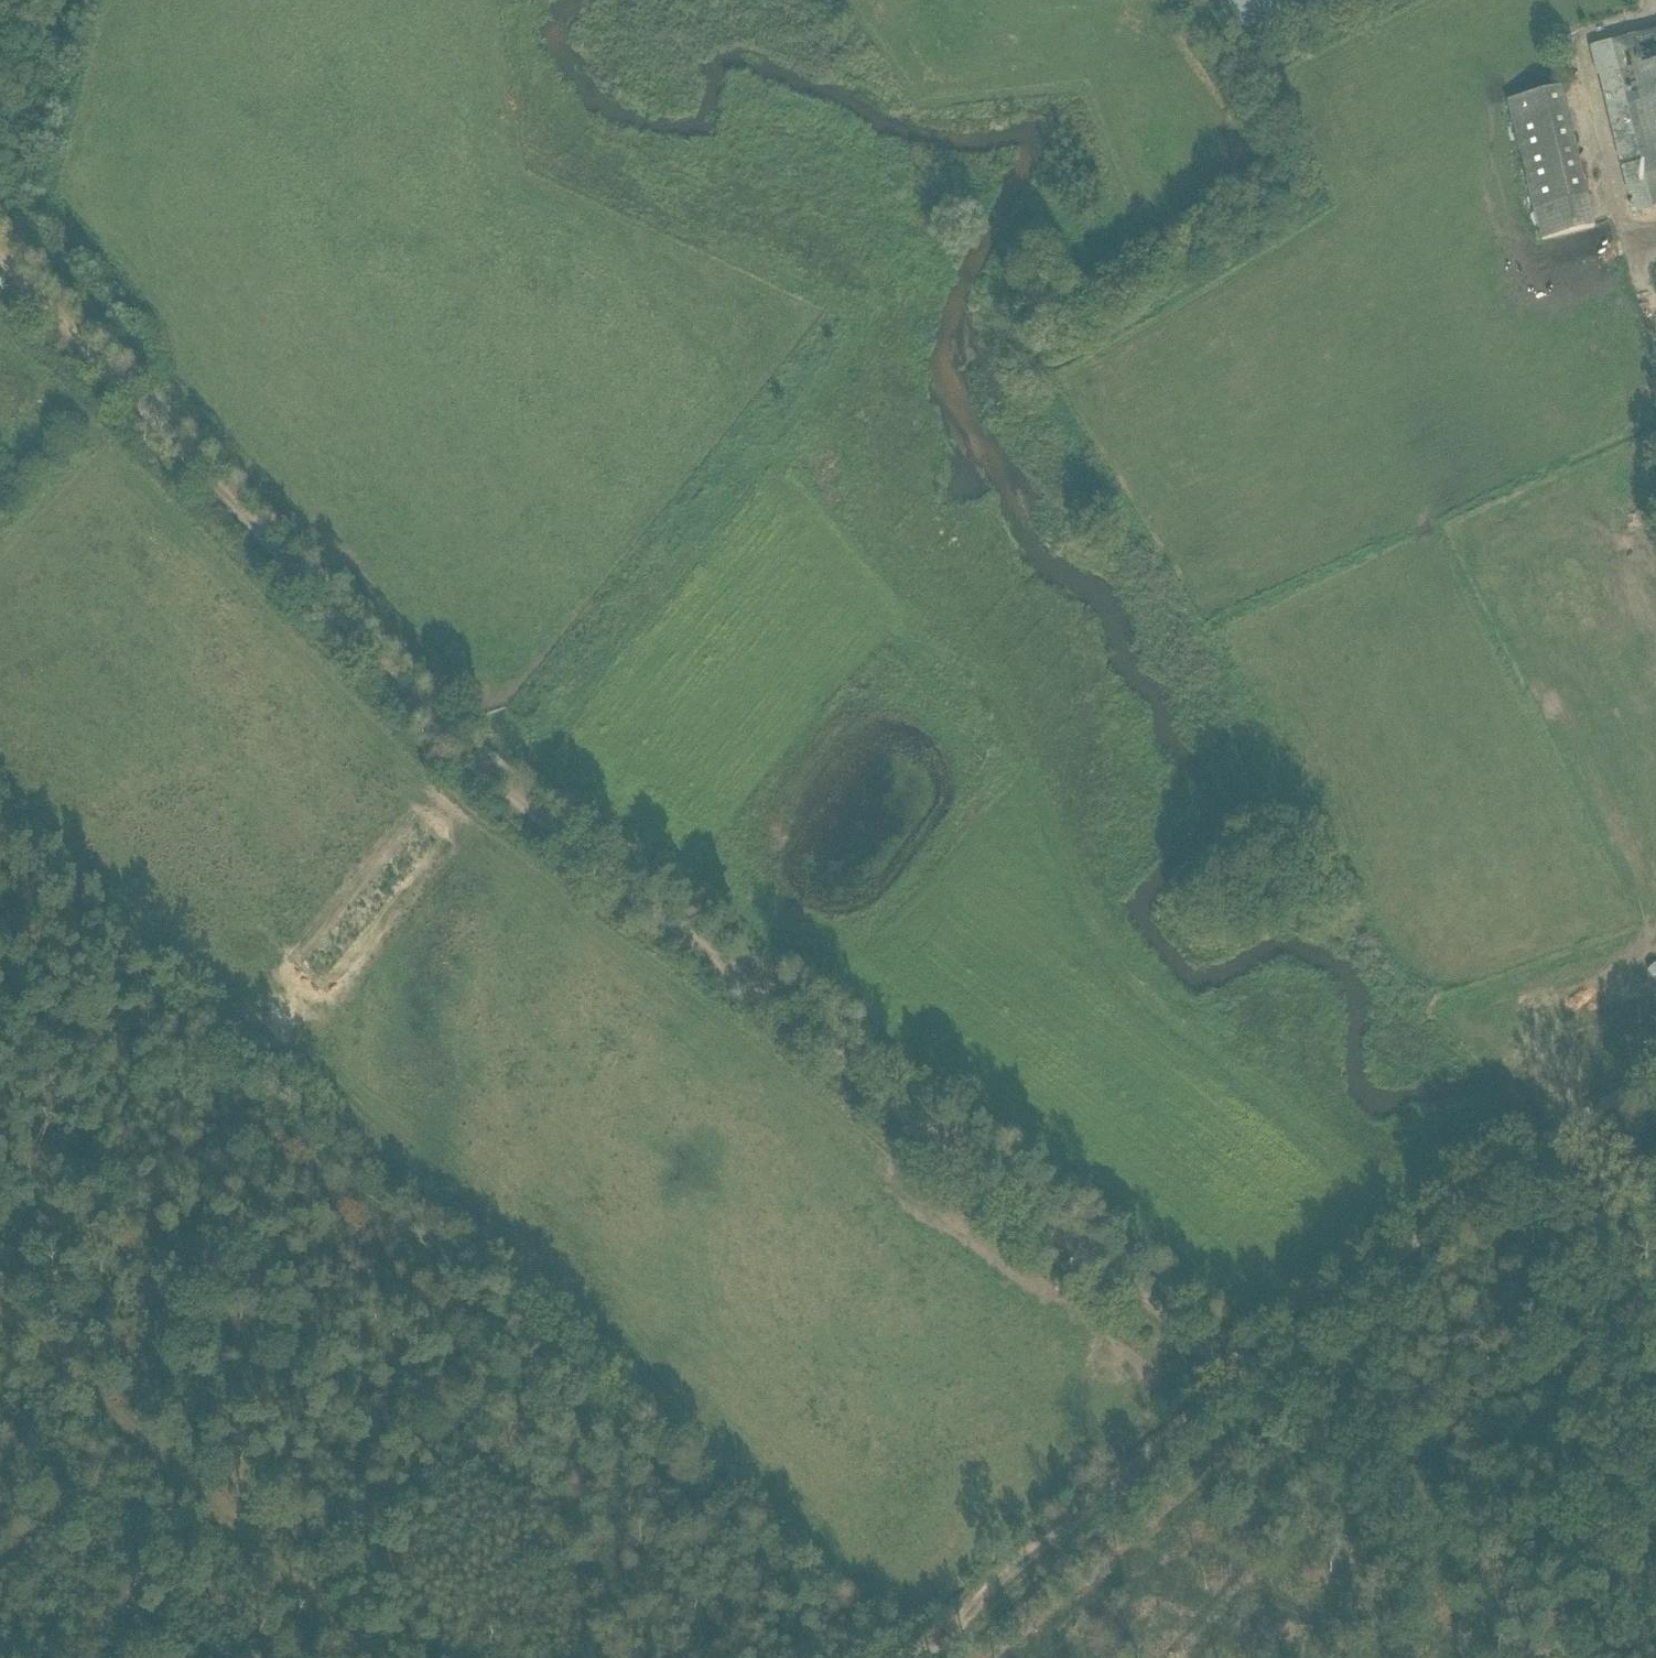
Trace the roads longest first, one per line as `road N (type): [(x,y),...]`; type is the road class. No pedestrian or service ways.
road 1 (track): [(1246,1387),(498,785),(0,259)]
road 2 (track): [(1267,1370),(1534,1152),(1655,1074)]
road 3 (track): [(910,1657),(1267,1370)]

